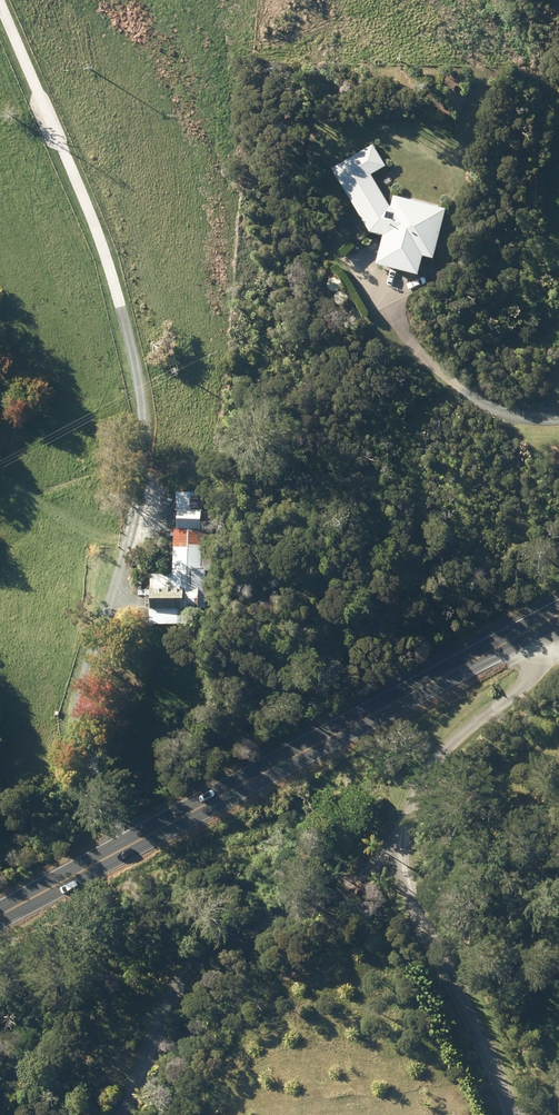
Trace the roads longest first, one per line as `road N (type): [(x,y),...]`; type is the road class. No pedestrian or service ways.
road 1 (track): [(0,8),(97,231),(142,442),(135,522),(85,651),(75,712),(82,825),(98,864)]
road 2 (primary): [(0,919),(558,624)]
road 3 (track): [(527,688),(406,788),(220,970),(165,1008),(102,1114)]
road 4 (track): [(495,1114),(434,979),(435,922),(468,836),(532,753),(527,688),(558,664)]
road 5 (track): [(558,419),(490,411),(422,353),(367,273)]

